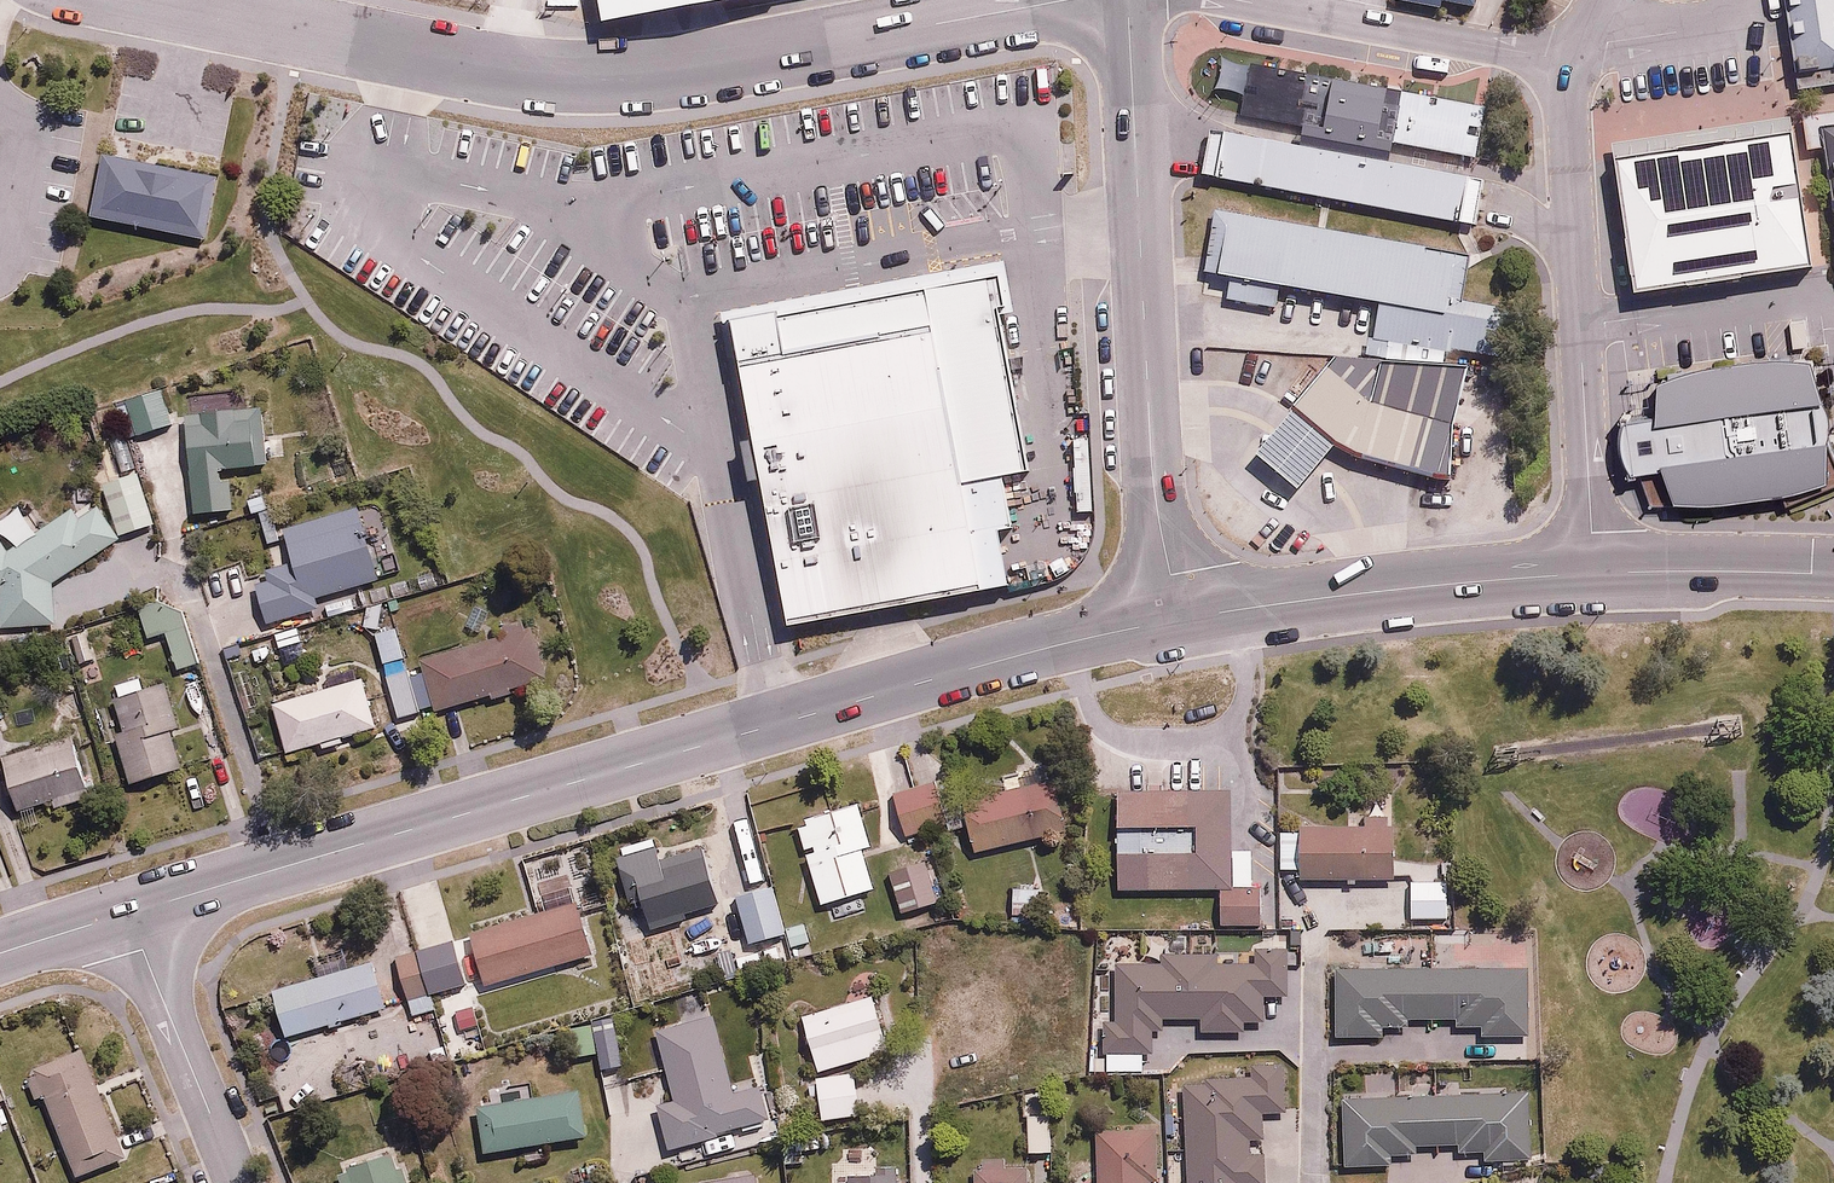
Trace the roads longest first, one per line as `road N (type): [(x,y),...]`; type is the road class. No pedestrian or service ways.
road 1 (residential): [(127,915),(1027,653),(1180,620)]
road 2 (residential): [(167,0),(475,68),(608,79),(690,72),(1049,0)]
road 3 (residential): [(1180,620),(1594,573),(1833,576)]
road 4 (residential): [(1117,0),(1150,455),(1180,620)]
road 5 (residential): [(127,915),(239,1182)]
road 6 (residential): [(127,915),(0,953)]

